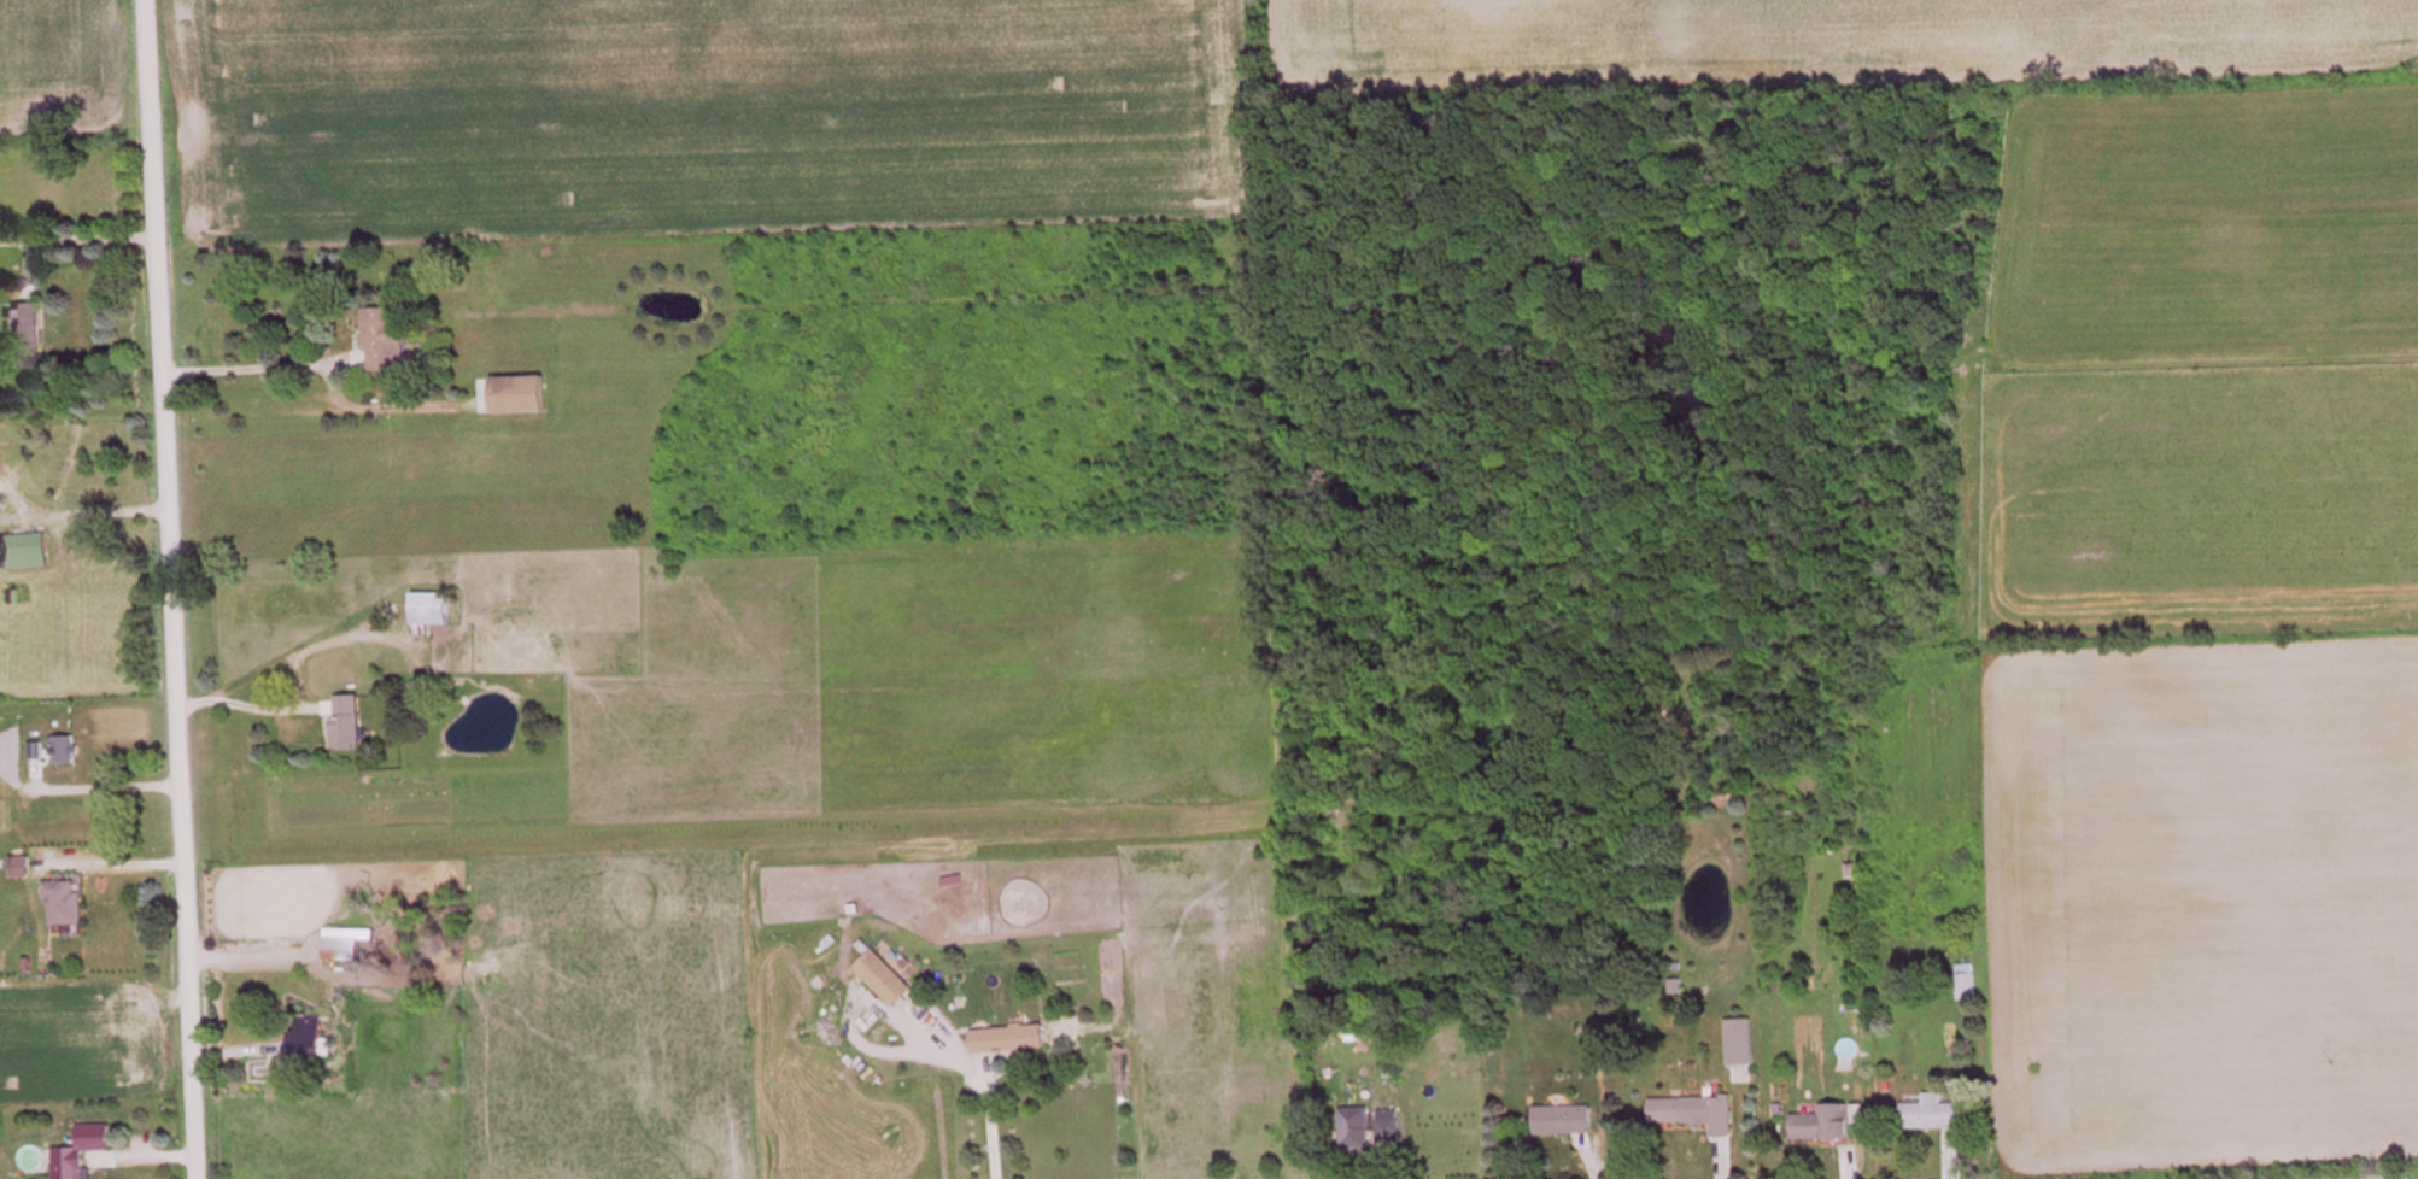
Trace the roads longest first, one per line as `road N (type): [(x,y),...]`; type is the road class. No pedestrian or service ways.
road 1 (residential): [(135,0),(191,1178)]

